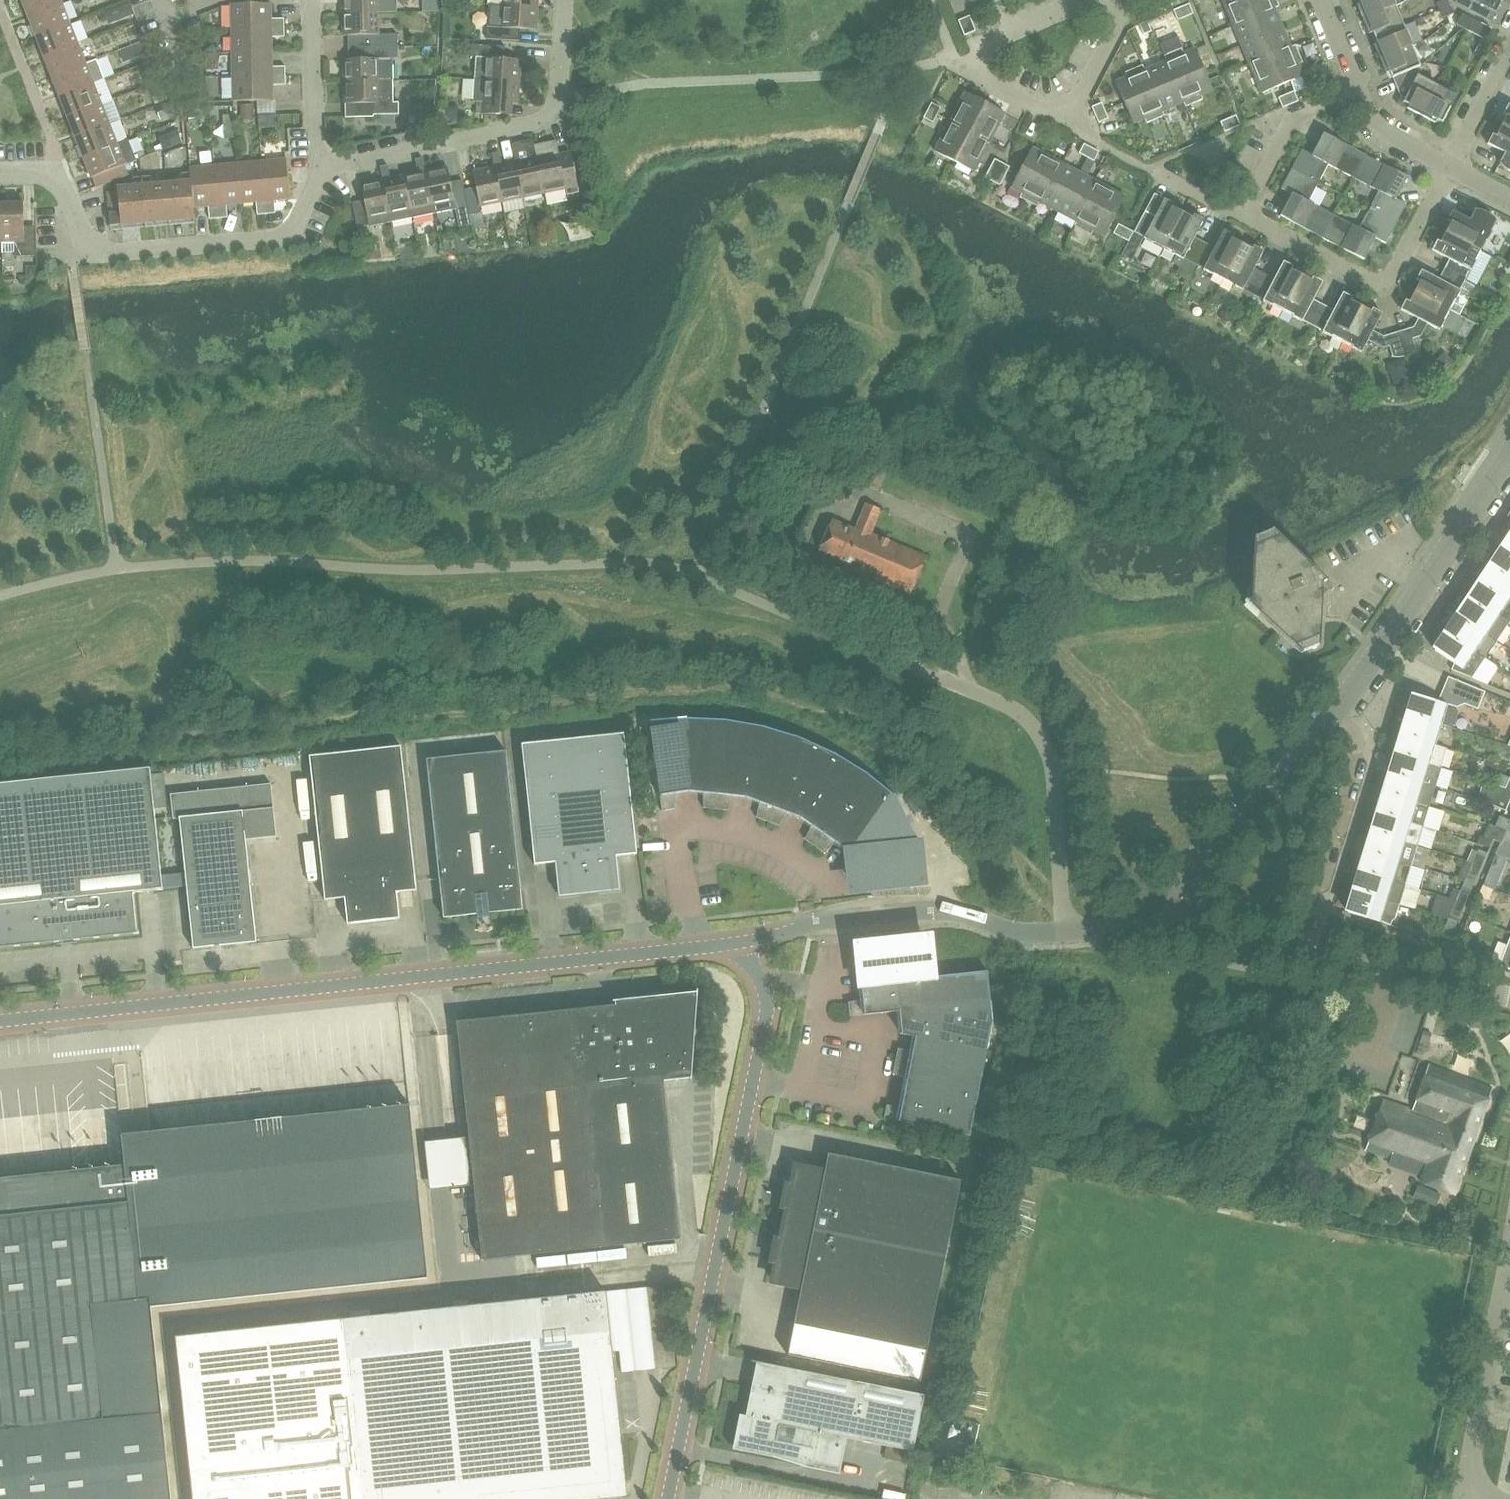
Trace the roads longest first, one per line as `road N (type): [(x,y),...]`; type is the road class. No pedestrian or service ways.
road 1 (unclassified): [(746,940),(0,1020)]
road 2 (unclassified): [(746,940),(766,1017),(666,1498)]
road 3 (residential): [(56,175),(84,252),(277,236),(292,227),(321,165)]
road 4 (residential): [(321,165),(547,116),(560,97),(564,0)]
road 5 (tertiary): [(1326,717),(1509,447)]
road 6 (residential): [(1237,212),(1370,279),(1386,278),(1452,167)]
road 7 (residential): [(1066,935),(1047,747),(1018,712),(963,689)]
road 8 (residential): [(1293,958),(1354,753),(1351,737),(1326,717)]
road 9 (tertiary): [(1496,1498),(1469,1494),(1509,1273)]
road 10 (tertiary): [(1184,913),(1191,870),(1326,717)]
road 11 (tertiary): [(1509,996),(1293,958)]
road 12 (residential): [(1066,122),(1237,212)]
road 13 (residential): [(1237,212),(1294,107),(1354,84)]
road 14 (residential): [(321,165),(316,0)]
road 15 (unclassified): [(963,912),(924,898),(892,900),(825,910),(806,924)]
road 16 (unclassified): [(806,924),(848,929),(963,912)]
road 17 (unclassified): [(806,924),(963,912)]
road 18 (residential): [(1093,0),(988,40),(973,70)]
road 19 (residential): [(1121,0),(1066,122)]
road 20 (residential): [(1452,167),(1381,130),(1354,84)]
road 21 (residential): [(1452,167),(1509,53)]
road 22 (unclassified): [(1066,935),(1146,930),(1184,913)]
road 23 (tertiary): [(1293,958),(1233,946),(1184,913)]

